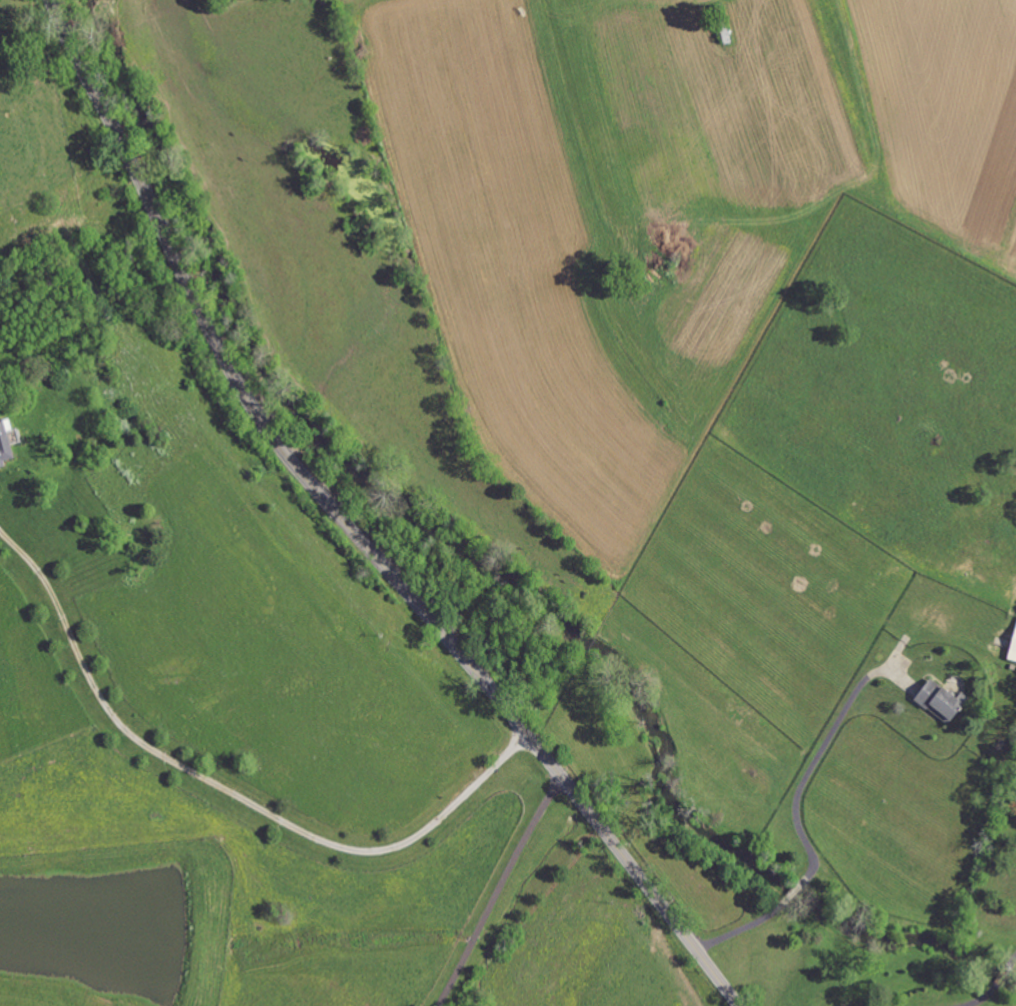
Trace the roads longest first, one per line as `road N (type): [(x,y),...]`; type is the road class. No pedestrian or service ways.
road 1 (secondary): [(738,1005),(492,692),(268,433),(213,341),(52,0)]

